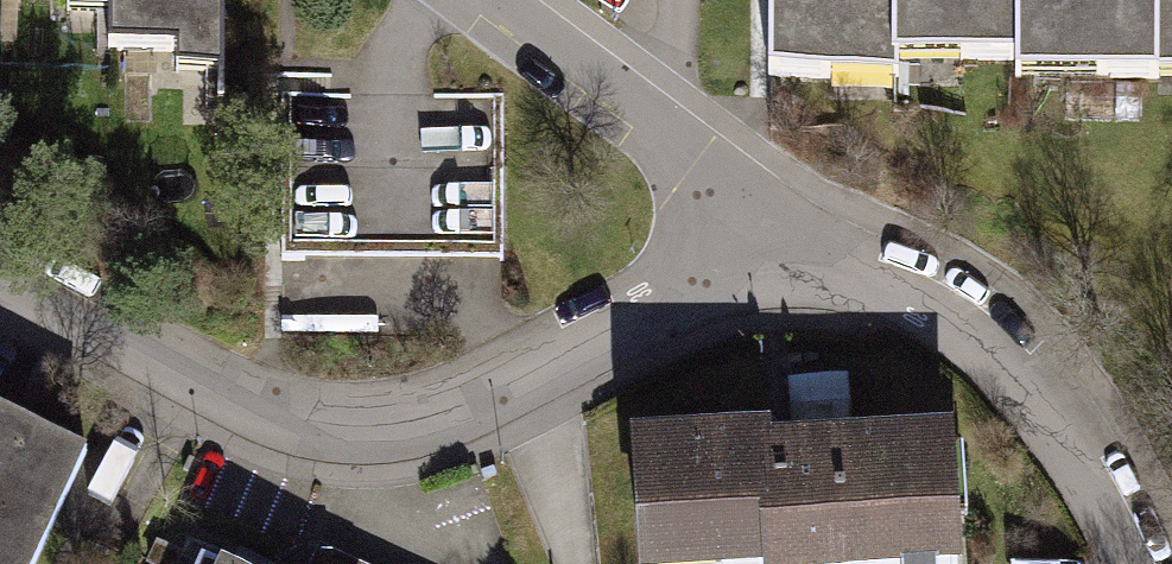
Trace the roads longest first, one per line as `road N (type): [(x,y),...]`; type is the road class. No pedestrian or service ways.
road 1 (residential): [(767,211),(707,266),(630,317),(491,392),(390,425),(321,424),(258,406),(0,268)]
road 2 (residential): [(1152,563),(1098,453),(1009,350),(767,211)]
road 3 (residential): [(767,211),(477,0)]

